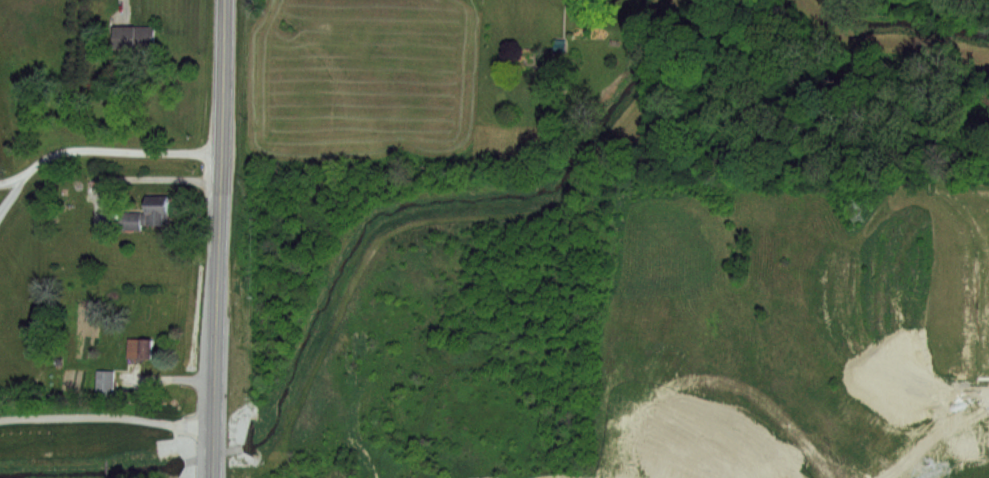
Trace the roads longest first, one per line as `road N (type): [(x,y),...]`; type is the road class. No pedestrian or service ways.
road 1 (secondary): [(213,477),(224,0)]

